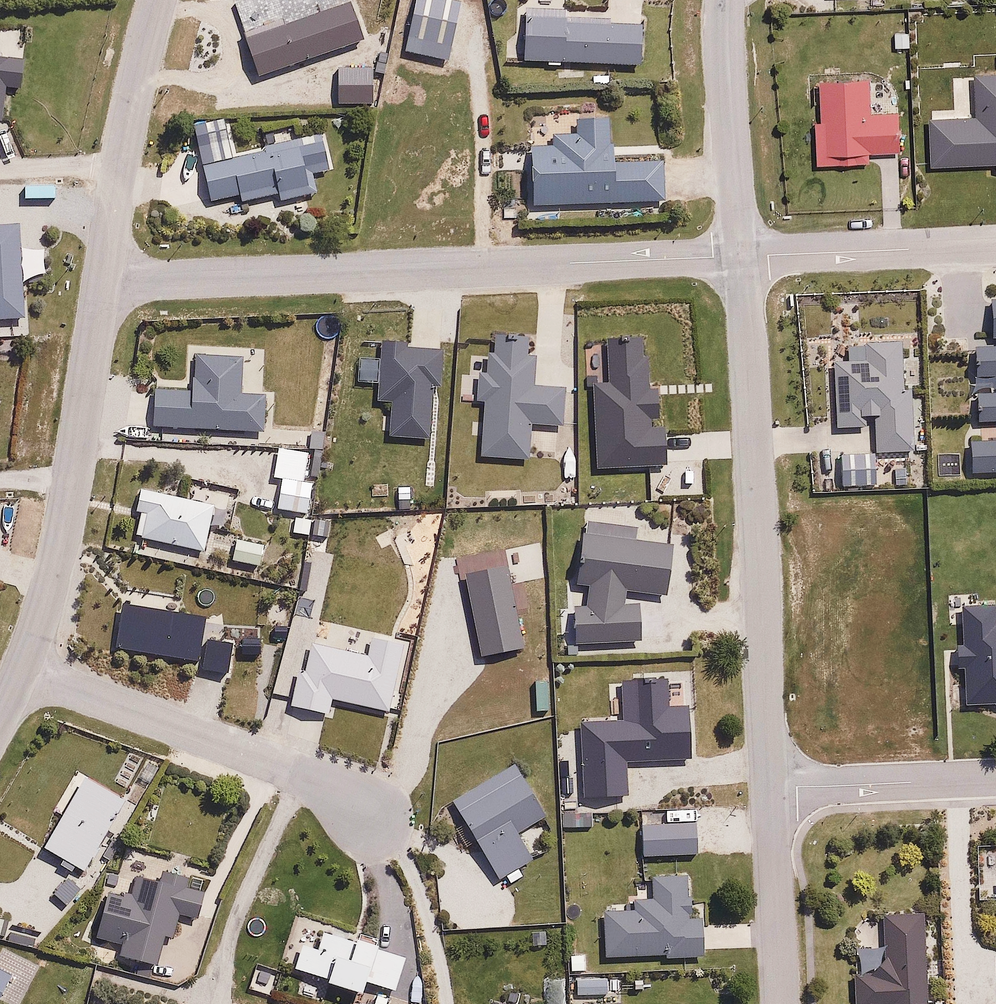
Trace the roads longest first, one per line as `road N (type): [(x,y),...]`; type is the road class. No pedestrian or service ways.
road 1 (residential): [(740,258),(101,285)]
road 2 (residential): [(770,788),(740,258)]
road 3 (residential): [(23,673),(62,541),(101,285)]
road 4 (residential): [(23,673),(298,778),(368,818)]
road 5 (residential): [(101,285),(156,0)]
road 6 (residential): [(740,258),(725,0)]
road 7 (residential): [(995,244),(740,258)]
road 8 (residential): [(770,788),(995,779)]
road 9 (residential): [(780,1003),(770,788)]

